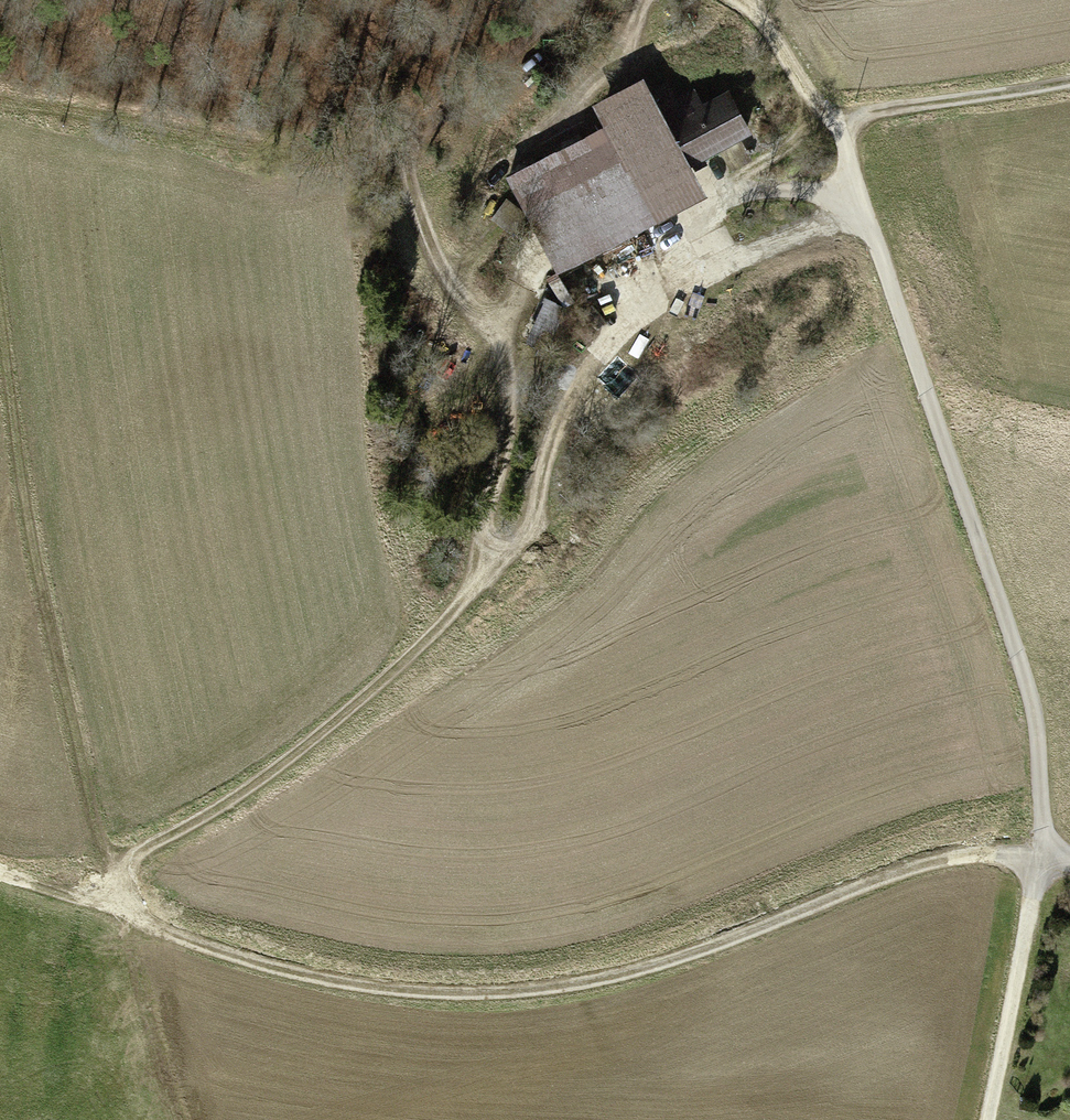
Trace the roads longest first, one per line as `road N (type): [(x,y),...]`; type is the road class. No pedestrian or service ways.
road 1 (track): [(986,1119),(1046,846),(926,866),(653,967),(570,988),(468,994),(363,988),(183,940),(126,909),(118,880),(133,853),(233,799),(387,676),(481,567),(515,510),(571,369),(697,270),(860,214)]
road 2 (residential): [(1069,856),(1046,846),(1033,714),(1018,657),(830,125)]
road 3 (track): [(118,880),(104,847),(18,474),(0,342)]
road 4 (track): [(1069,81),(830,125),(724,185),(702,233),(697,270)]
road 5 (track): [(481,567),(477,527),(493,462),(497,346),(456,299),(412,187)]
road 6 (track): [(735,0),(830,125)]

